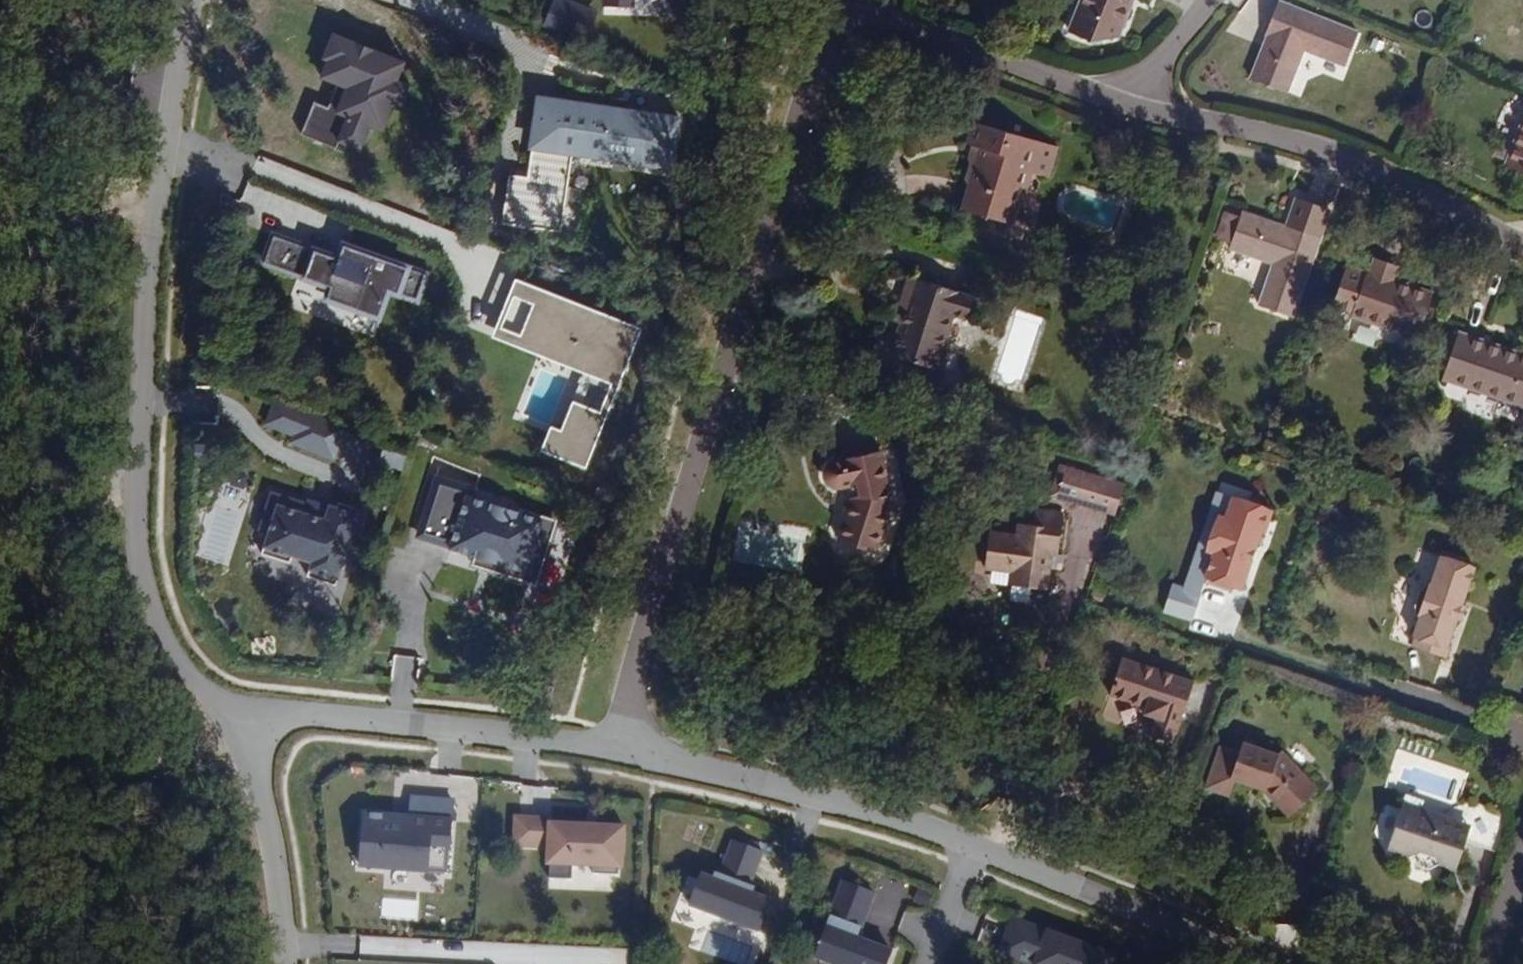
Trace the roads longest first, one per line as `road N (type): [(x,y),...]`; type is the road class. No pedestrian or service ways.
road 1 (residential): [(255,715),(221,708),(182,683),(154,636),(139,580),(136,356),(146,227),(185,0)]
road 2 (residential): [(624,754),(626,679),(802,89),(828,40),(848,25)]
road 3 (residential): [(1136,114),(1295,146),(1368,173),(1522,251)]
road 4 (residential): [(255,715),(624,754)]
road 5 (residential): [(624,754),(882,819),(970,851)]
road 6 (residential): [(970,851),(1254,963)]
road 7 (residential): [(848,25),(906,26),(1136,114)]
road 8 (residential): [(287,963),(255,715)]
road 9 (residential): [(1208,0),(1143,87),(1136,114)]
road 10 (residential): [(1405,697),(1522,734)]
road 11 (residential): [(970,851),(928,963)]

